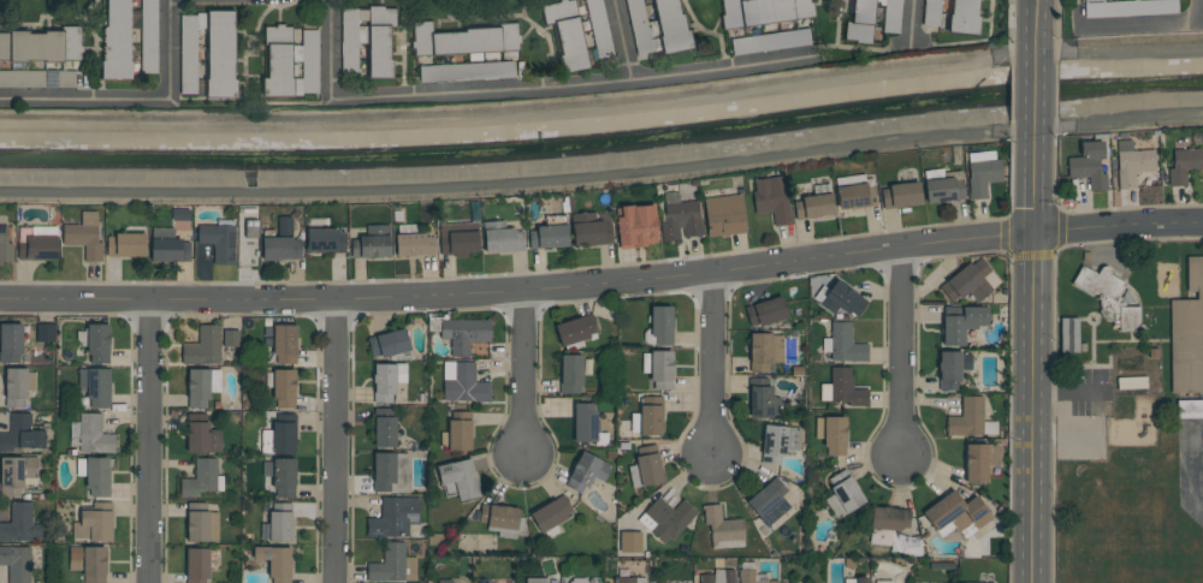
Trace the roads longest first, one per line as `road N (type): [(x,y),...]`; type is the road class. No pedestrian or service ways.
road 1 (tertiary): [(1125,222),(522,290),(0,297)]
road 2 (secondary): [(1035,133),(1032,582)]
road 3 (residential): [(144,293),(142,582)]
road 4 (residential): [(339,296),(339,582)]
road 5 (residential): [(899,249),(901,471)]
road 6 (residential): [(712,270),(709,469)]
road 7 (residential): [(522,290),(525,480)]

